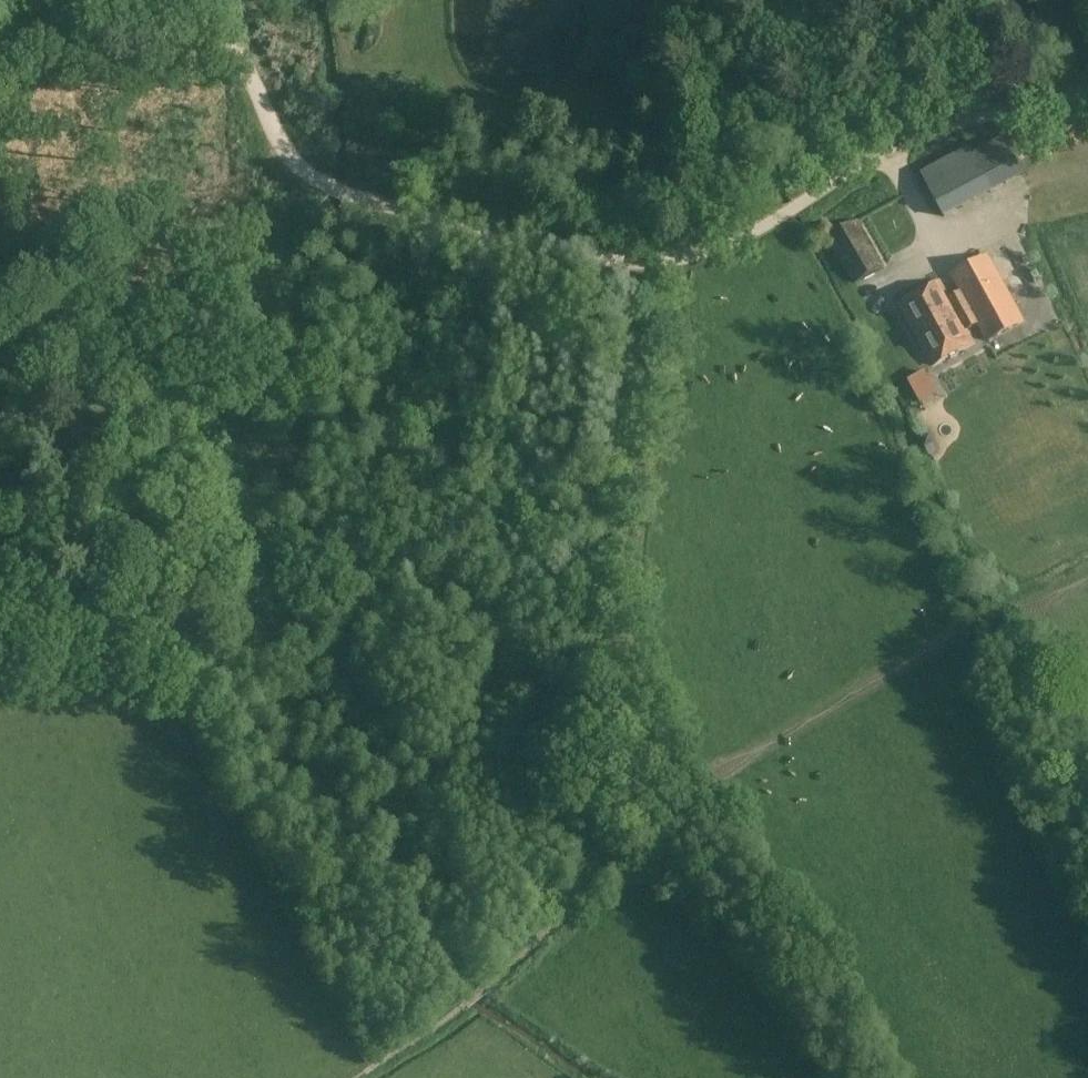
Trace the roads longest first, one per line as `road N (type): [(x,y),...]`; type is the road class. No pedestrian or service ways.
road 1 (track): [(1087,591),(999,610),(818,710),(706,789),(470,1005),(352,1077)]
road 2 (track): [(691,276),(688,256),(630,264),(323,185),(301,169),(242,56),(221,35),(0,26)]
road 3 (track): [(1087,93),(980,114),(911,140),(688,256)]

